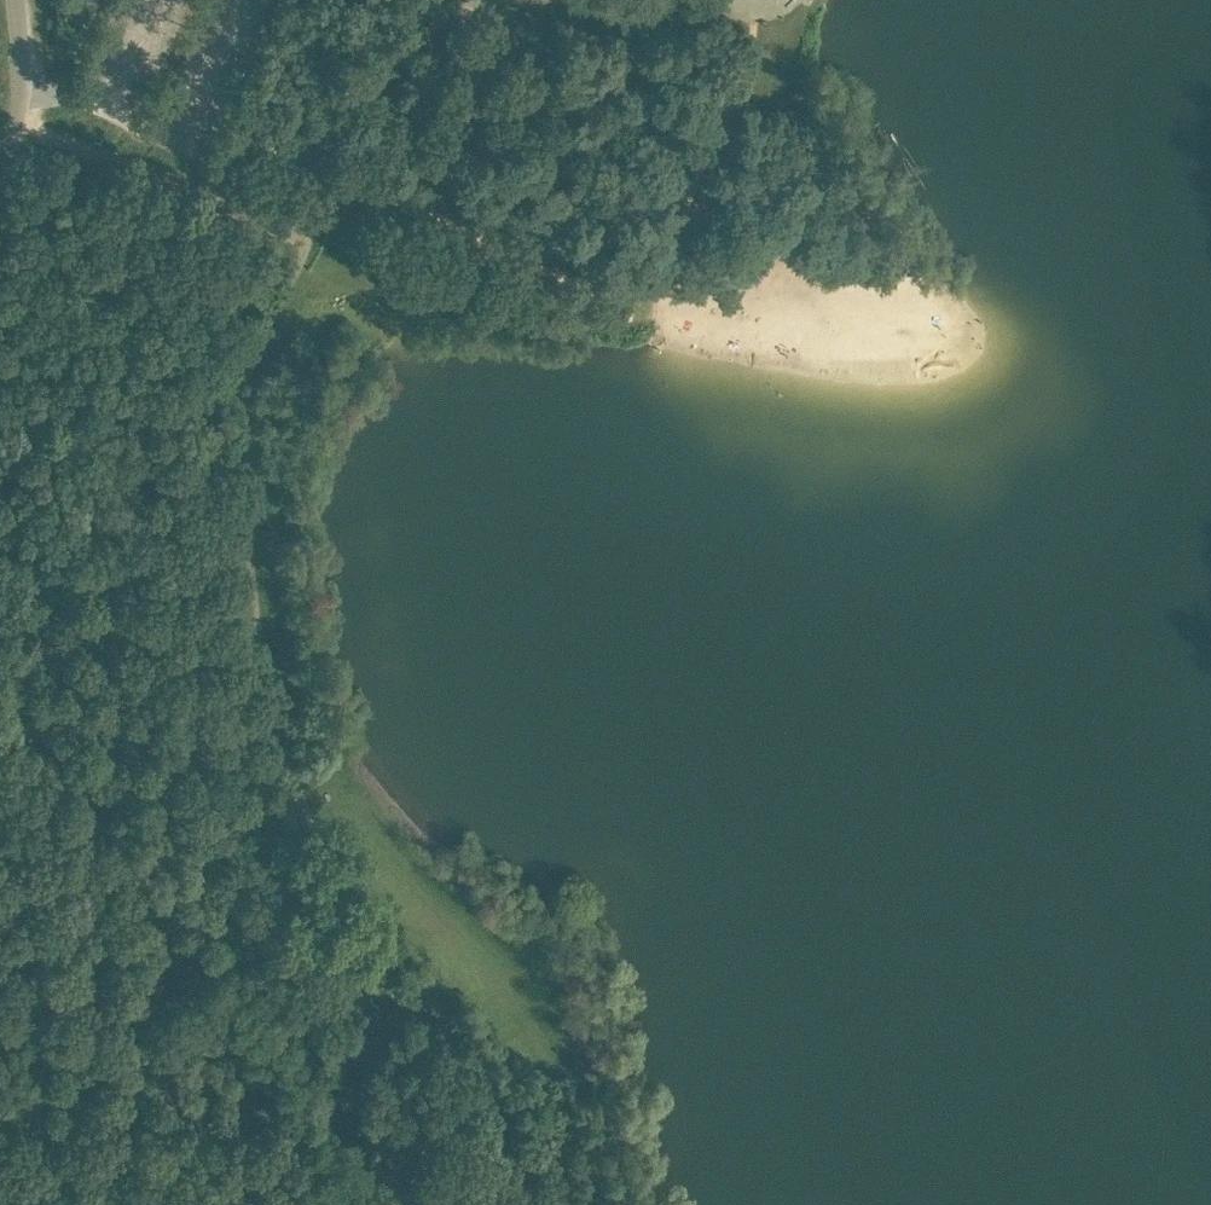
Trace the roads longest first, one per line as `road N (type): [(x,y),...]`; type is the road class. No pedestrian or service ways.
road 1 (unclassified): [(0,157),(26,101),(21,0)]

